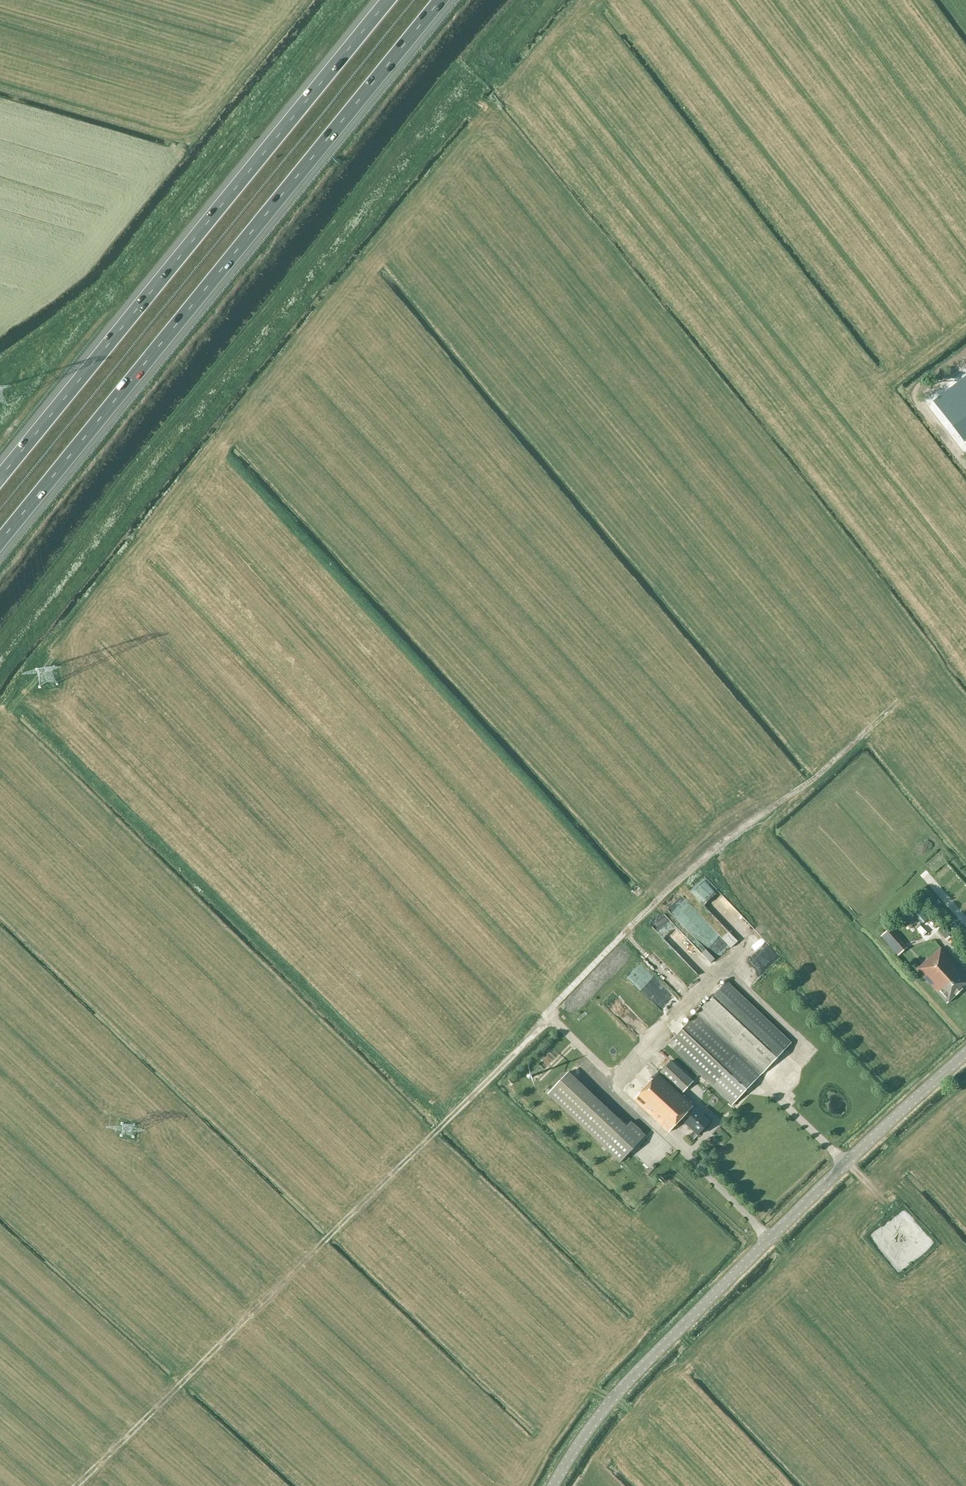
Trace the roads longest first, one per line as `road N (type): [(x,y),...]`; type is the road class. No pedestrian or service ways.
road 1 (motorway): [(0,534),(435,0)]
road 2 (motorway): [(383,0),(0,468)]
road 3 (tertiary): [(554,1485),(599,1418),(675,1335),(965,1057)]

